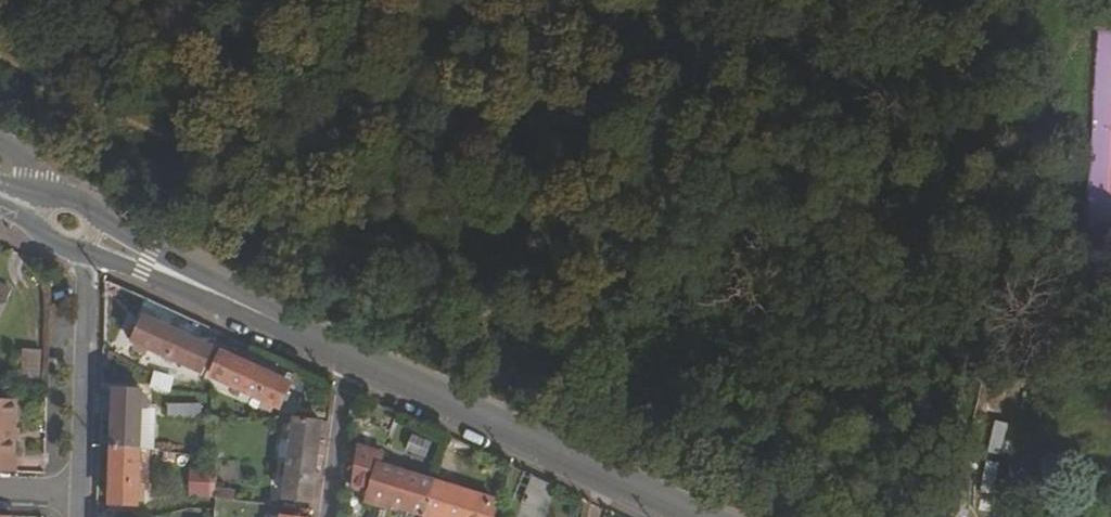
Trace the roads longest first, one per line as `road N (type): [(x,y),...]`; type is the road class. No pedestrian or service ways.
road 1 (primary): [(343,357),(693,516)]
road 2 (primary): [(55,218),(343,357)]
road 3 (residential): [(55,218),(73,268),(66,497)]
road 4 (residential): [(323,516),(343,357)]

